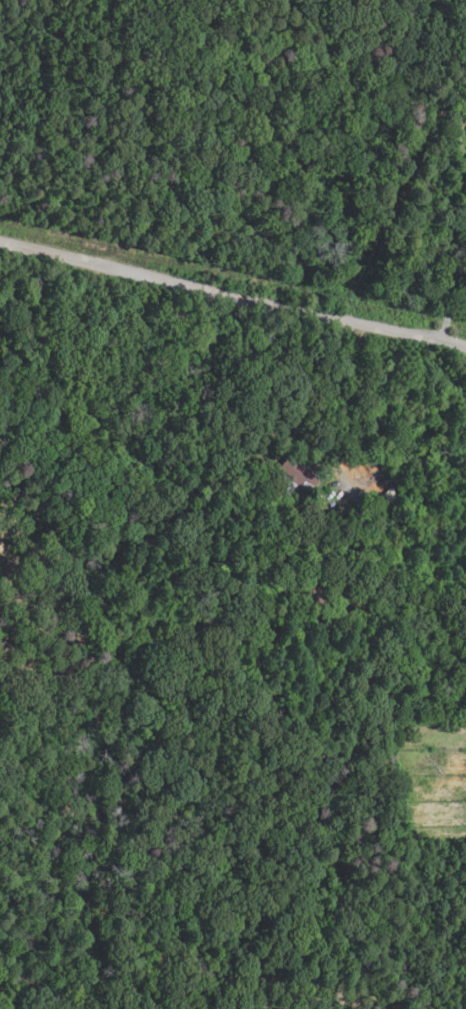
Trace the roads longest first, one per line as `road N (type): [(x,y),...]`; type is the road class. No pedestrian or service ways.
road 1 (residential): [(0,244),(465,348)]

